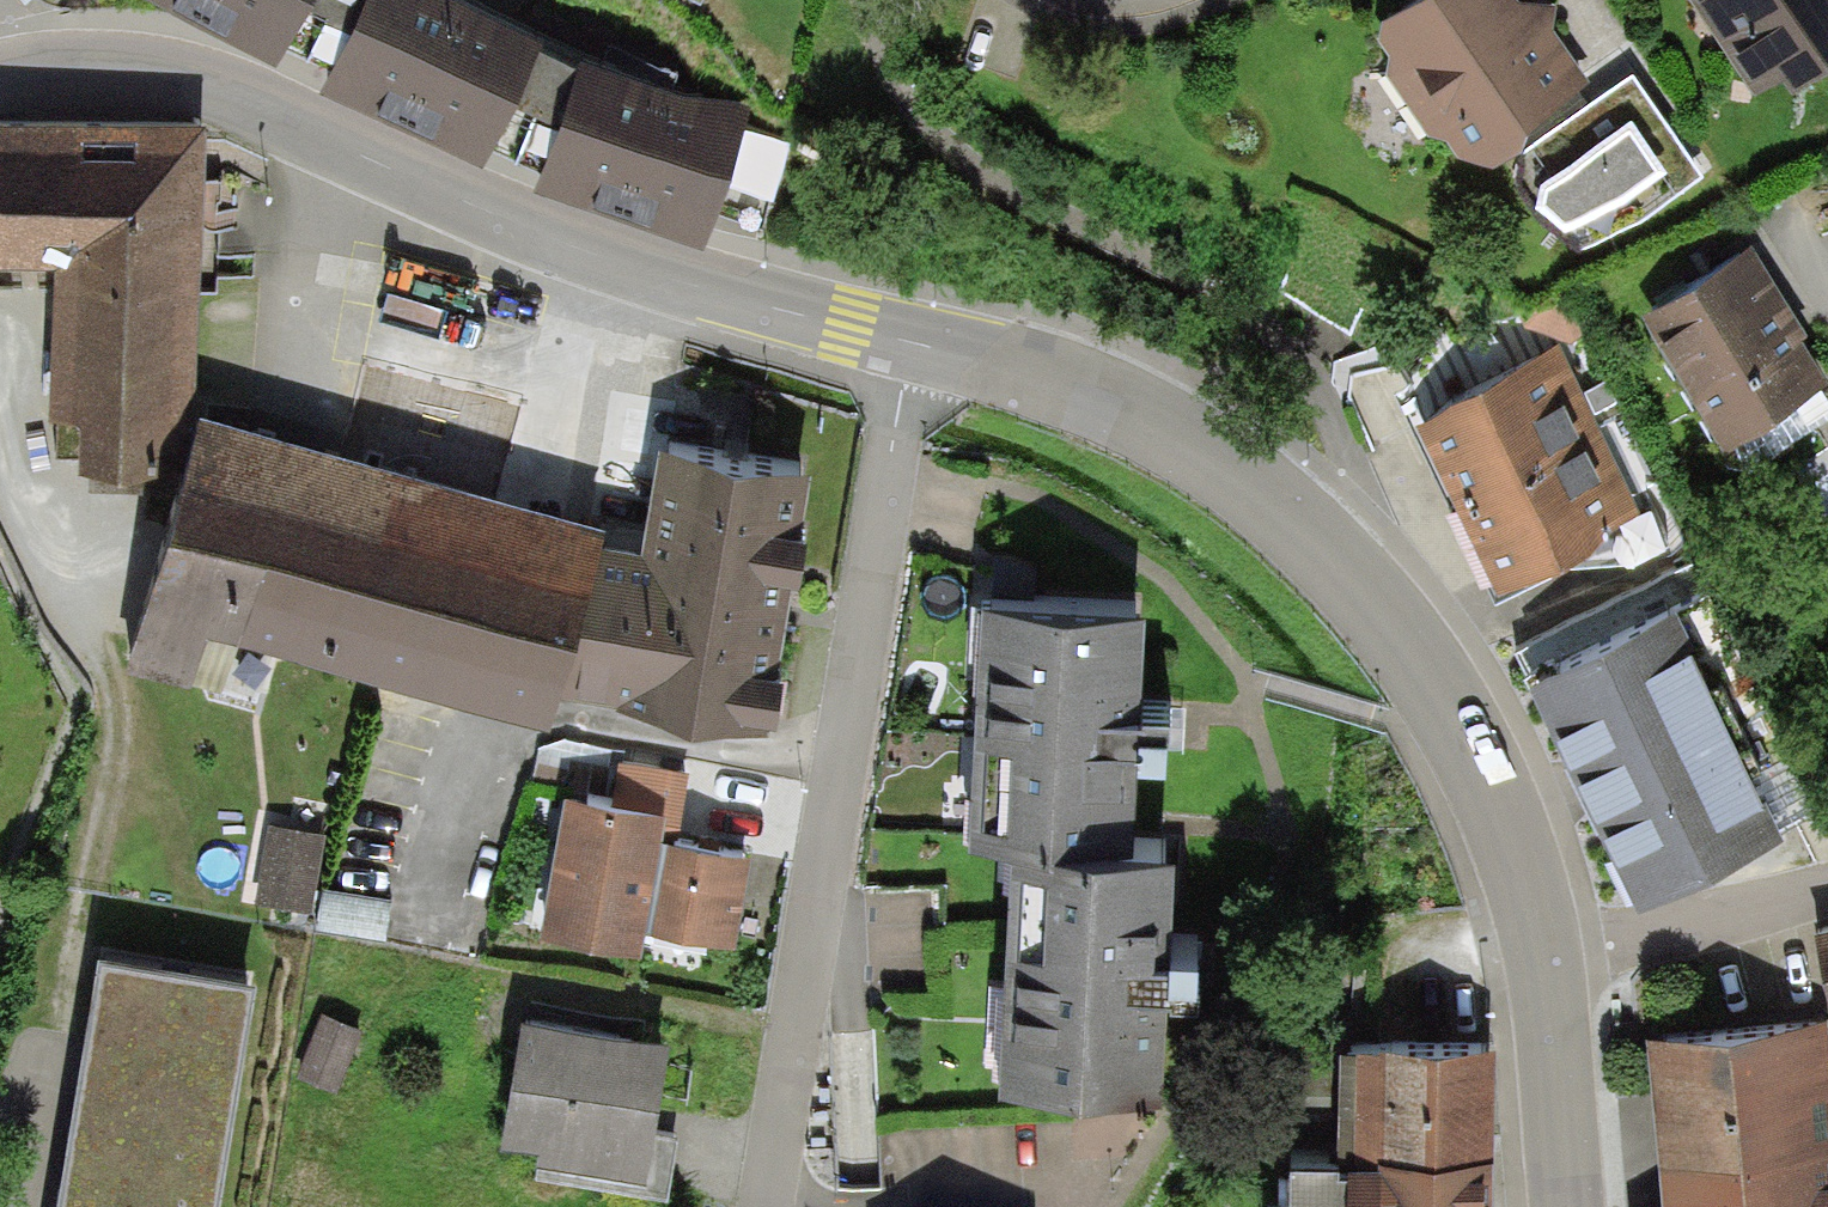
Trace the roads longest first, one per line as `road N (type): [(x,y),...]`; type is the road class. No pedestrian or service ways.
road 1 (tertiary): [(904,340),(1185,437),(1319,545),(1491,796),(1553,949)]
road 2 (tertiary): [(28,56),(179,62),(487,207),(904,340)]
road 3 (residential): [(904,340),(760,1206)]
road 4 (residential): [(1827,865),(1553,949)]
road 5 (tertiary): [(1553,949),(1552,1159),(1560,1206)]

